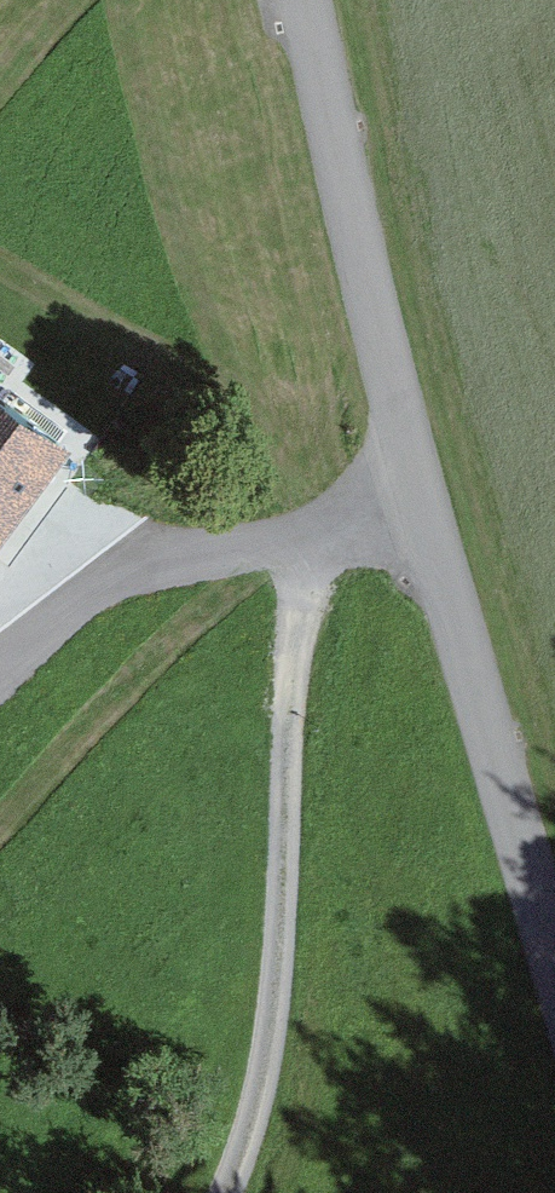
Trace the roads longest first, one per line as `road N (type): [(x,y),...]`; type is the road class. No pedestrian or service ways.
road 1 (unclassified): [(554,938),(428,490),(310,0)]
road 2 (track): [(235,1192),(264,1112),(286,961),(311,613),(350,525),(428,490)]
road 3 (track): [(100,542),(260,0)]
road 4 (track): [(100,542),(254,540),(350,525)]
road 5 (track): [(100,542),(55,611),(0,670)]

